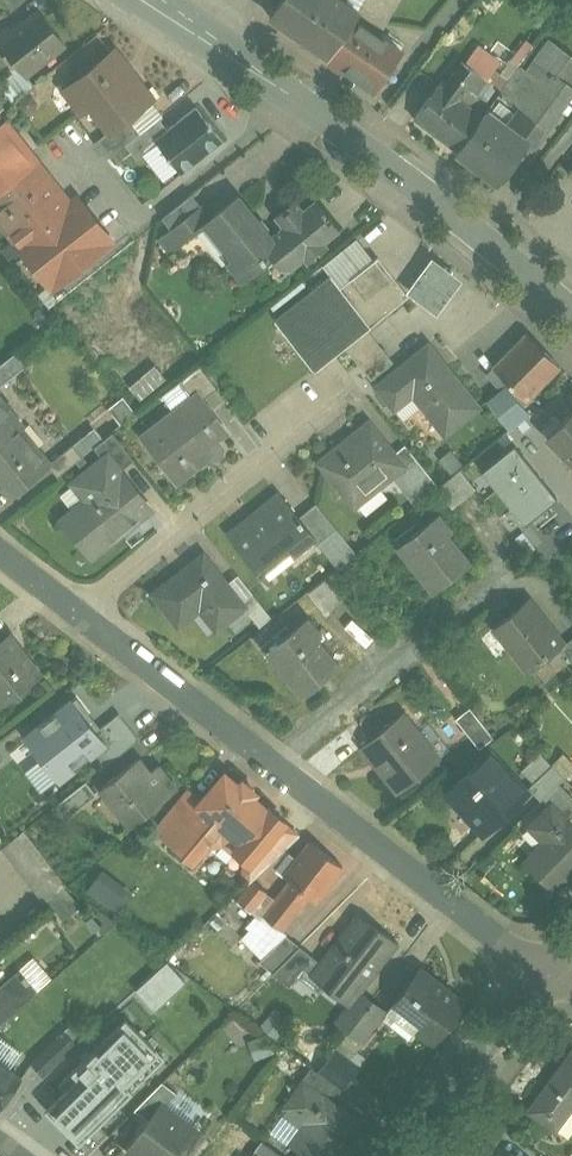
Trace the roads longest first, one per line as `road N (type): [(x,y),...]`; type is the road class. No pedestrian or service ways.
road 1 (secondary): [(163,0),(478,227),(571,310)]
road 2 (residential): [(567,625),(525,565),(279,765)]
road 3 (residential): [(279,765),(551,976)]
road 4 (residential): [(341,394),(83,611)]
road 5 (residential): [(83,611),(279,765)]
road 6 (residential): [(407,1155),(551,976)]

